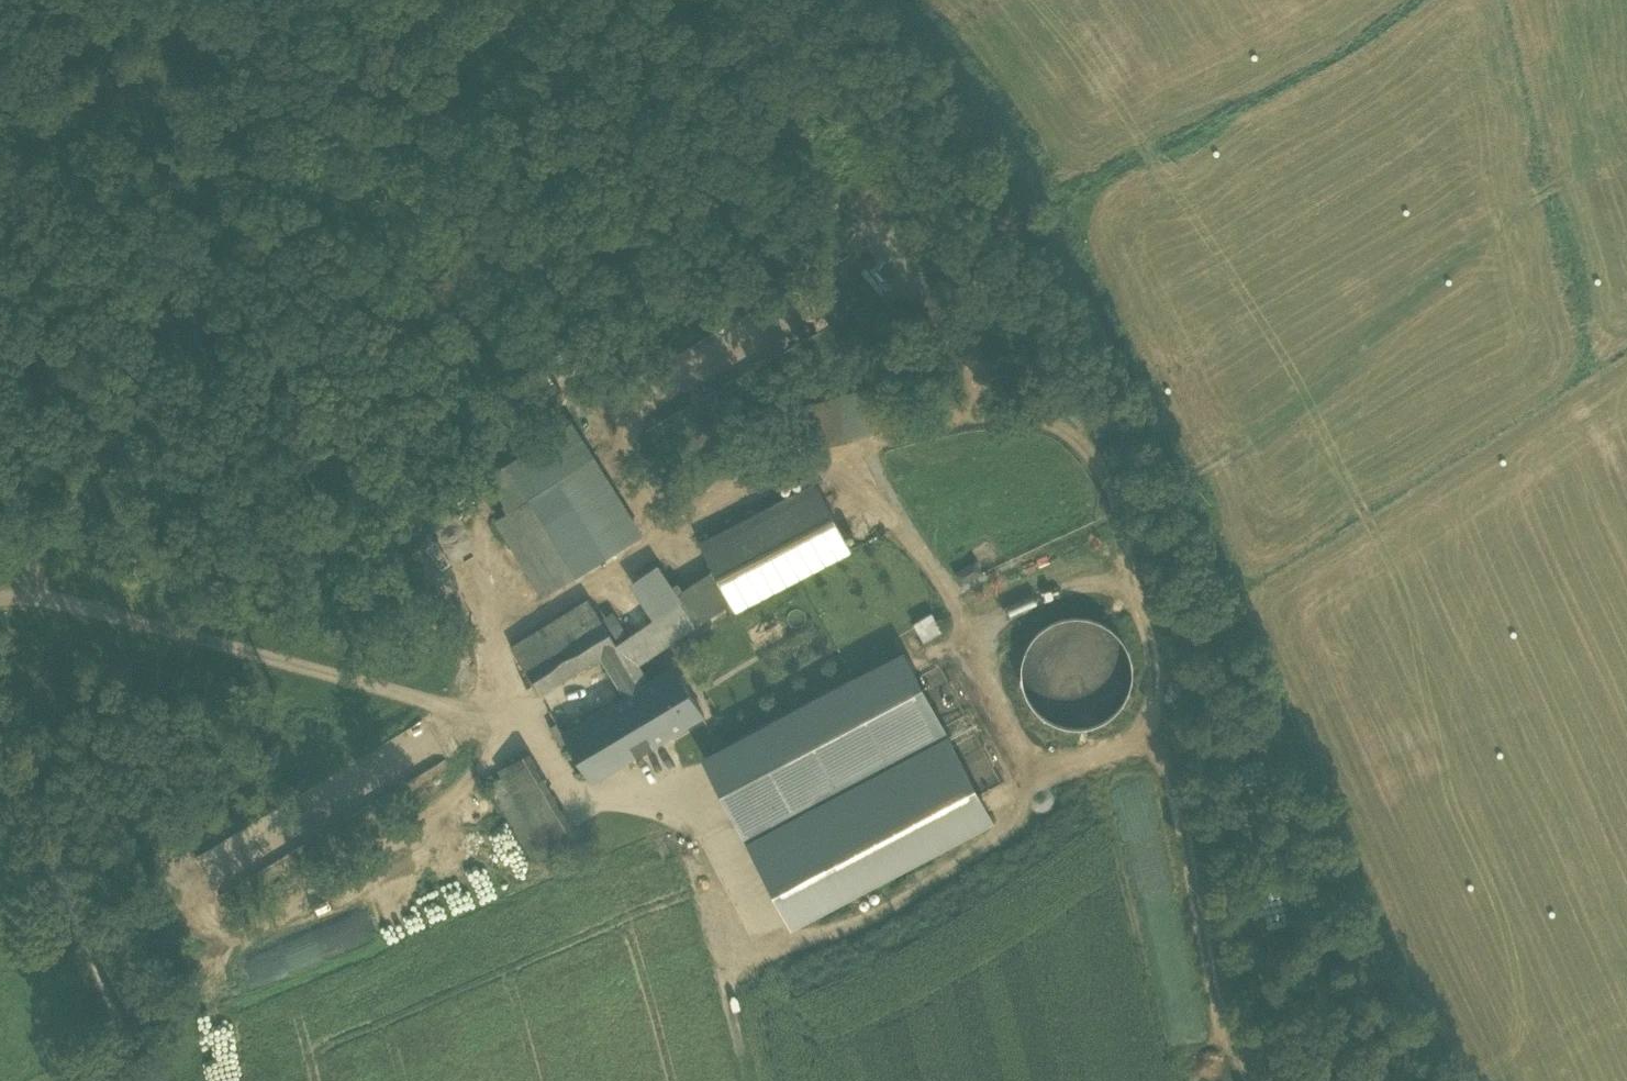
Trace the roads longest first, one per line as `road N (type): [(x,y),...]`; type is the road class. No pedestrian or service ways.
road 1 (track): [(666,784),(573,794),(524,708),(420,696),(35,595),(0,597)]
road 2 (track): [(666,784),(746,1080)]

